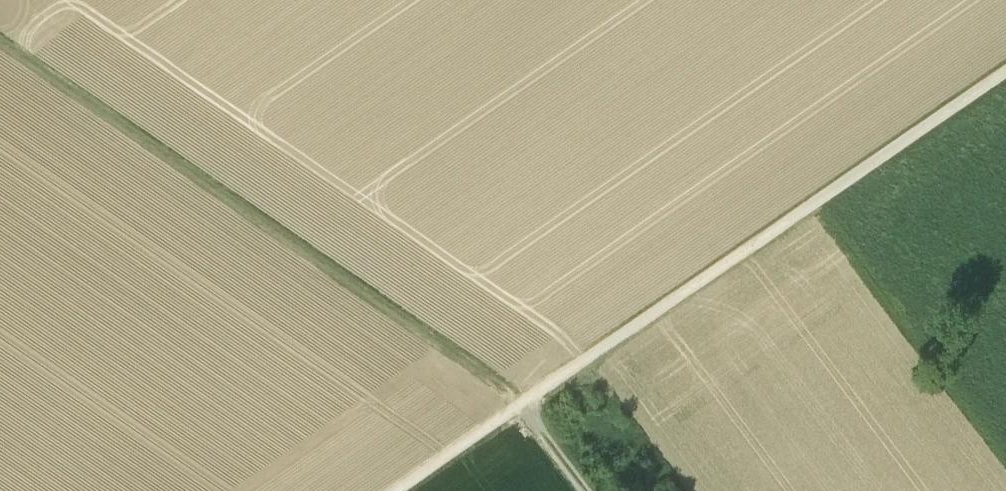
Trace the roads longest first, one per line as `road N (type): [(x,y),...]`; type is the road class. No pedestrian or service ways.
road 1 (track): [(0,46),(523,405),(587,490)]
road 2 (track): [(1005,69),(398,490)]

